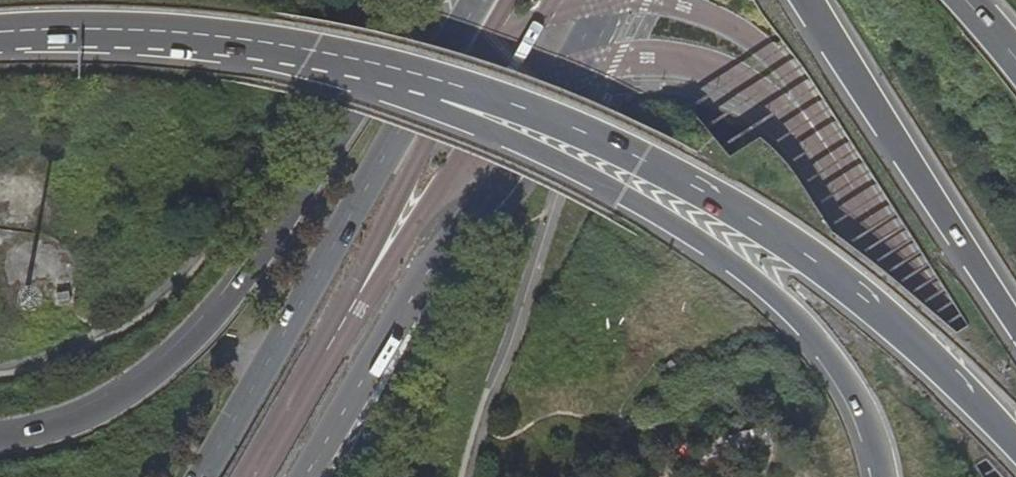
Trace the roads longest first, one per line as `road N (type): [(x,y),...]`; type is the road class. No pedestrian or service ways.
road 1 (trunk): [(434,87),(633,152),(791,248),(894,321),(1015,443)]
road 2 (motorway): [(420,0),(252,269),(193,337),(132,392),(42,434),(0,440)]
road 3 (primary): [(434,87),(495,133),(730,268),(849,393),(880,476)]
road 4 (primary): [(478,0),(200,476)]
road 5 (trunk): [(0,34),(187,39),(434,87)]
road 6 (trunk): [(800,0),(1015,321)]
road 7 (primary): [(306,476),(424,275),(510,173)]
road 8 (primary): [(353,476),(510,173)]
road 9 (primary): [(510,173),(612,0)]

